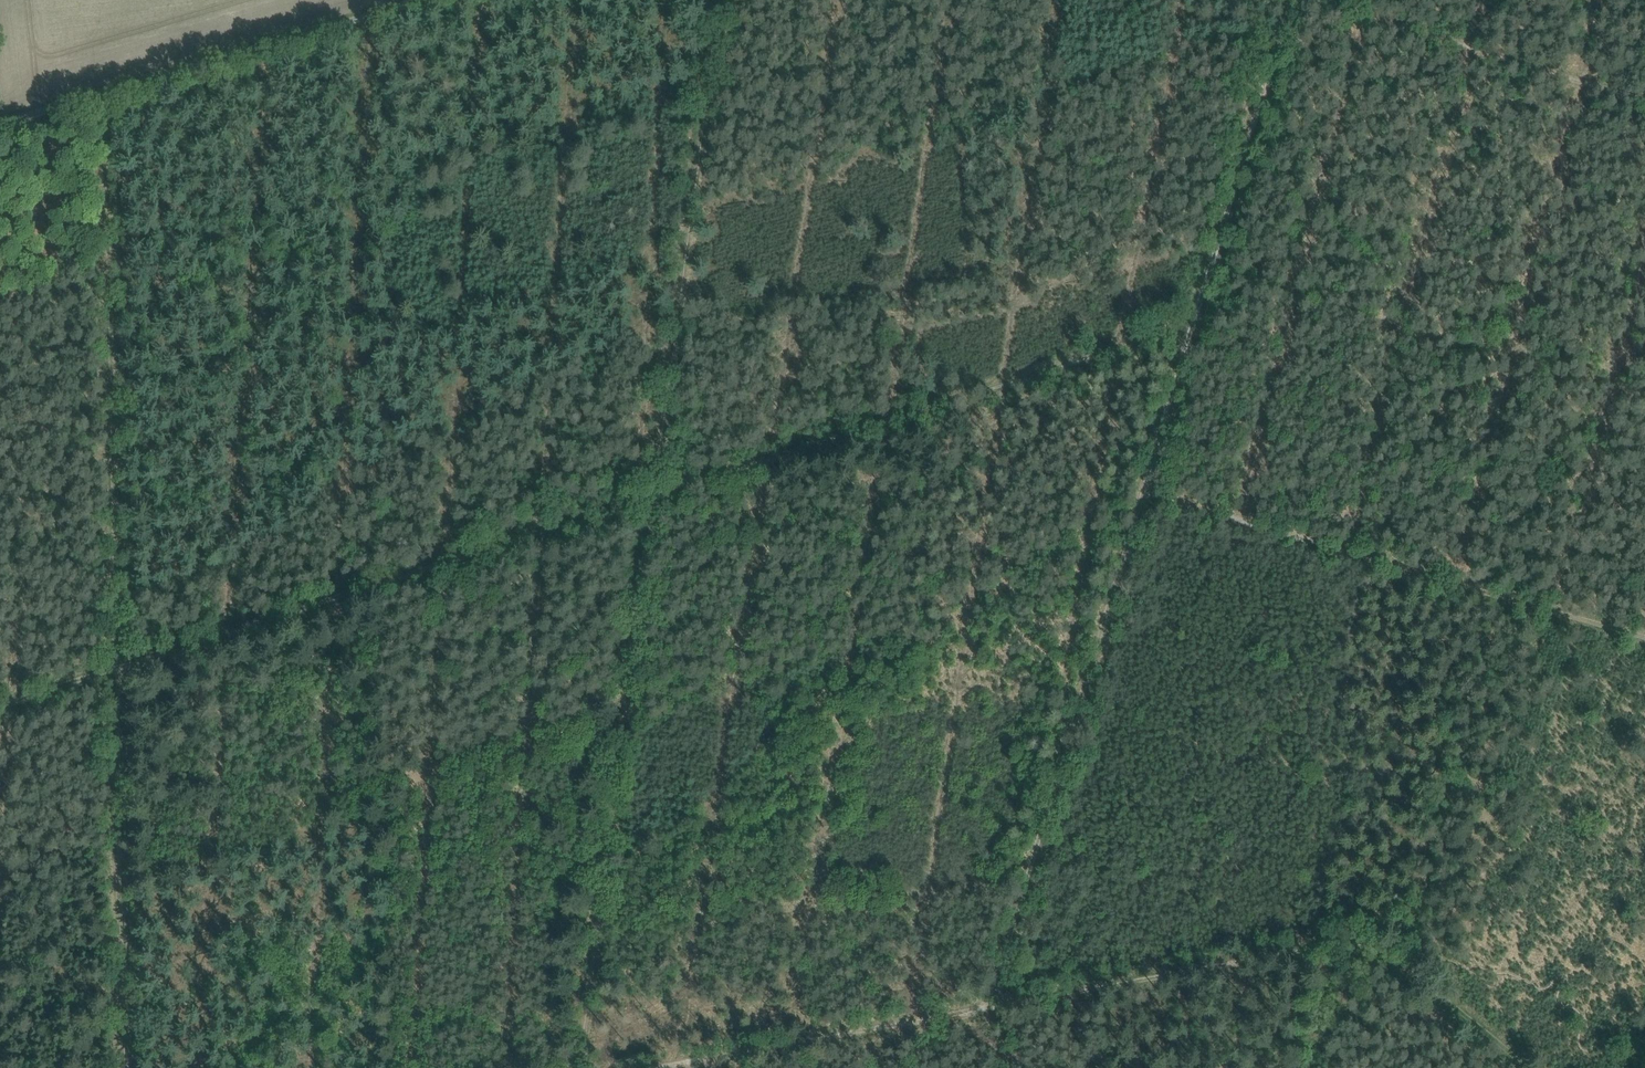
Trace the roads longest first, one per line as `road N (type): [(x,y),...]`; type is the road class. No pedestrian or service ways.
road 1 (track): [(571,1067),(644,490)]
road 2 (track): [(644,490),(1197,318)]
road 3 (track): [(109,669),(91,99)]
road 4 (track): [(109,669),(644,490)]
road 5 (track): [(1146,490),(1013,925),(1001,970),(1003,1000)]
road 6 (track): [(1644,632),(1146,490)]
road 7 (track): [(644,490),(713,0)]
road 8 (track): [(429,0),(0,125)]
road 9 (track): [(1419,977),(1367,945),(1318,939),(1003,1000)]
road 10 (track): [(109,669),(114,1067)]
road 11 (track): [(656,1067),(1003,1000)]
road 12 (track): [(1292,0),(1197,318)]
road 13 (track): [(1644,96),(1336,0)]
road 14 (track): [(1197,318),(1146,490)]
road 15 (track): [(1530,1067),(1419,977)]

